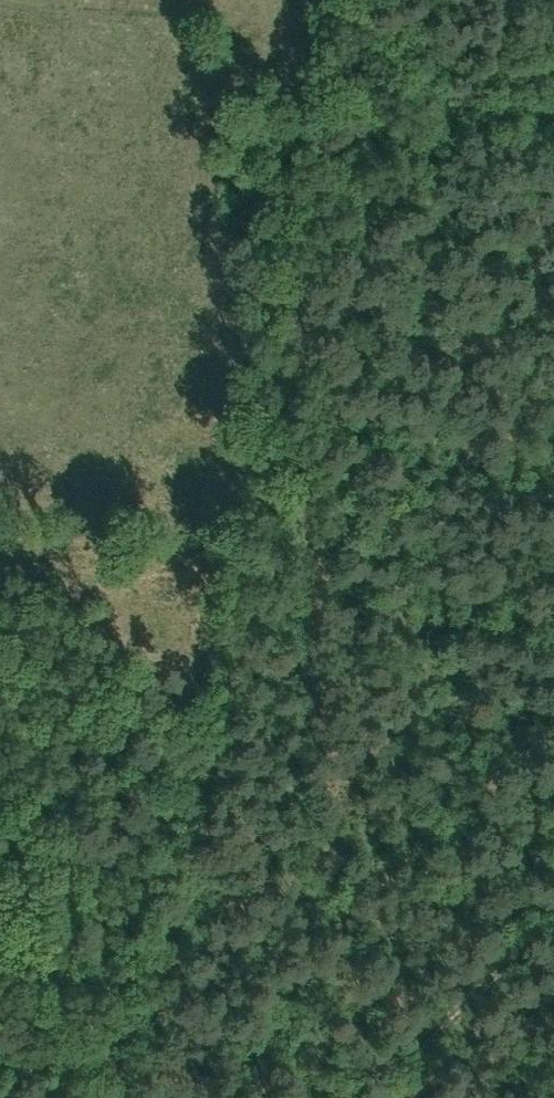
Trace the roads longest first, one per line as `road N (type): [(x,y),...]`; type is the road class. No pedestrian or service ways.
road 1 (track): [(353,1097),(553,922)]

